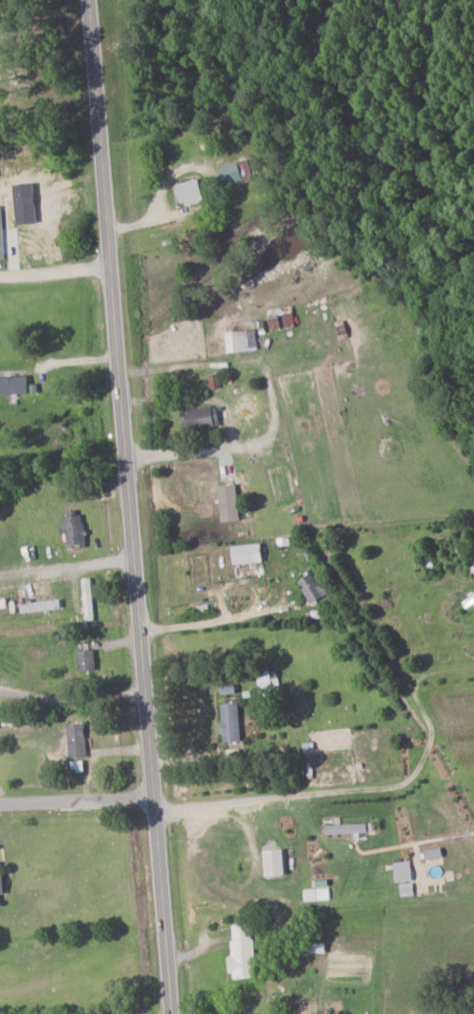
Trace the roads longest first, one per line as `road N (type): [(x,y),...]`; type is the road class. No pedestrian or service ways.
road 1 (primary): [(172,1013),(90,0)]
road 2 (residential): [(416,693),(427,743),(417,773),(398,785),(154,801),(0,800)]

